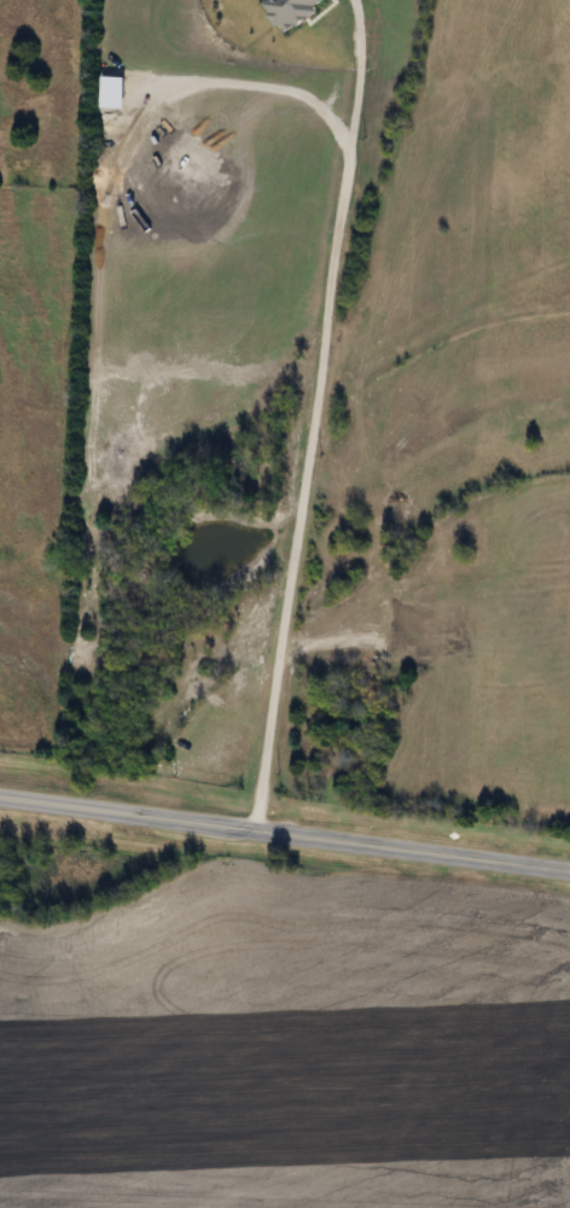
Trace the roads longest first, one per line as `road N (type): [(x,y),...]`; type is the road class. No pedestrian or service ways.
road 1 (tertiary): [(569,872),(0,797)]

